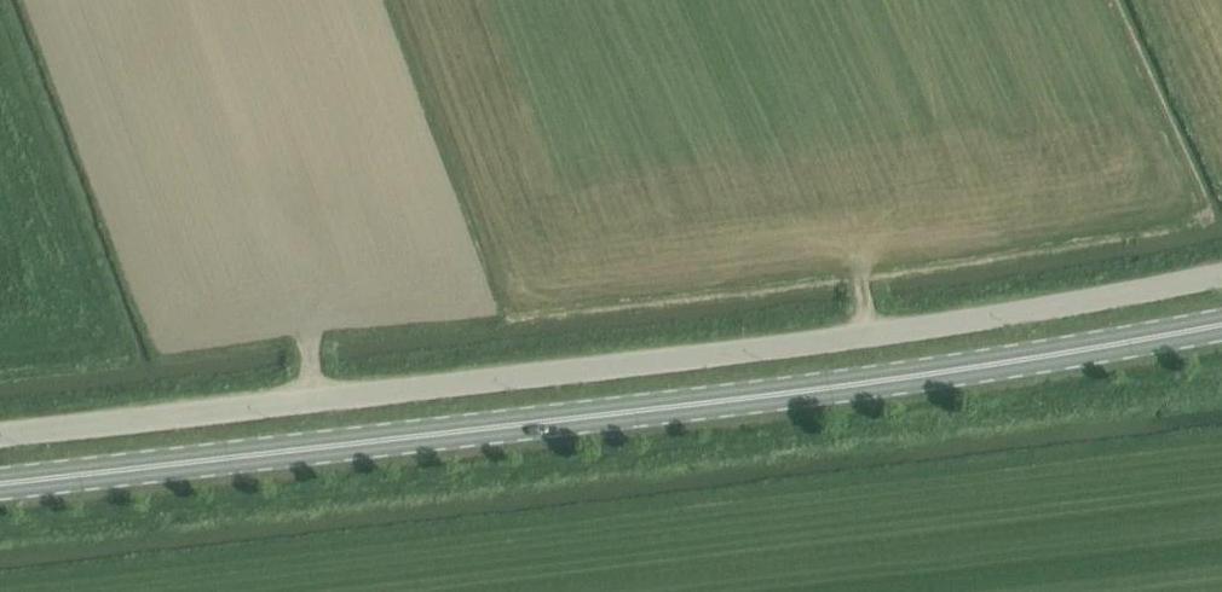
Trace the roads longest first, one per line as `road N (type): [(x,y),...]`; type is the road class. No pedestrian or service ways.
road 1 (unclassified): [(0,437),(994,315),(1221,276)]
road 2 (primary): [(0,484),(692,411),(1221,327)]

